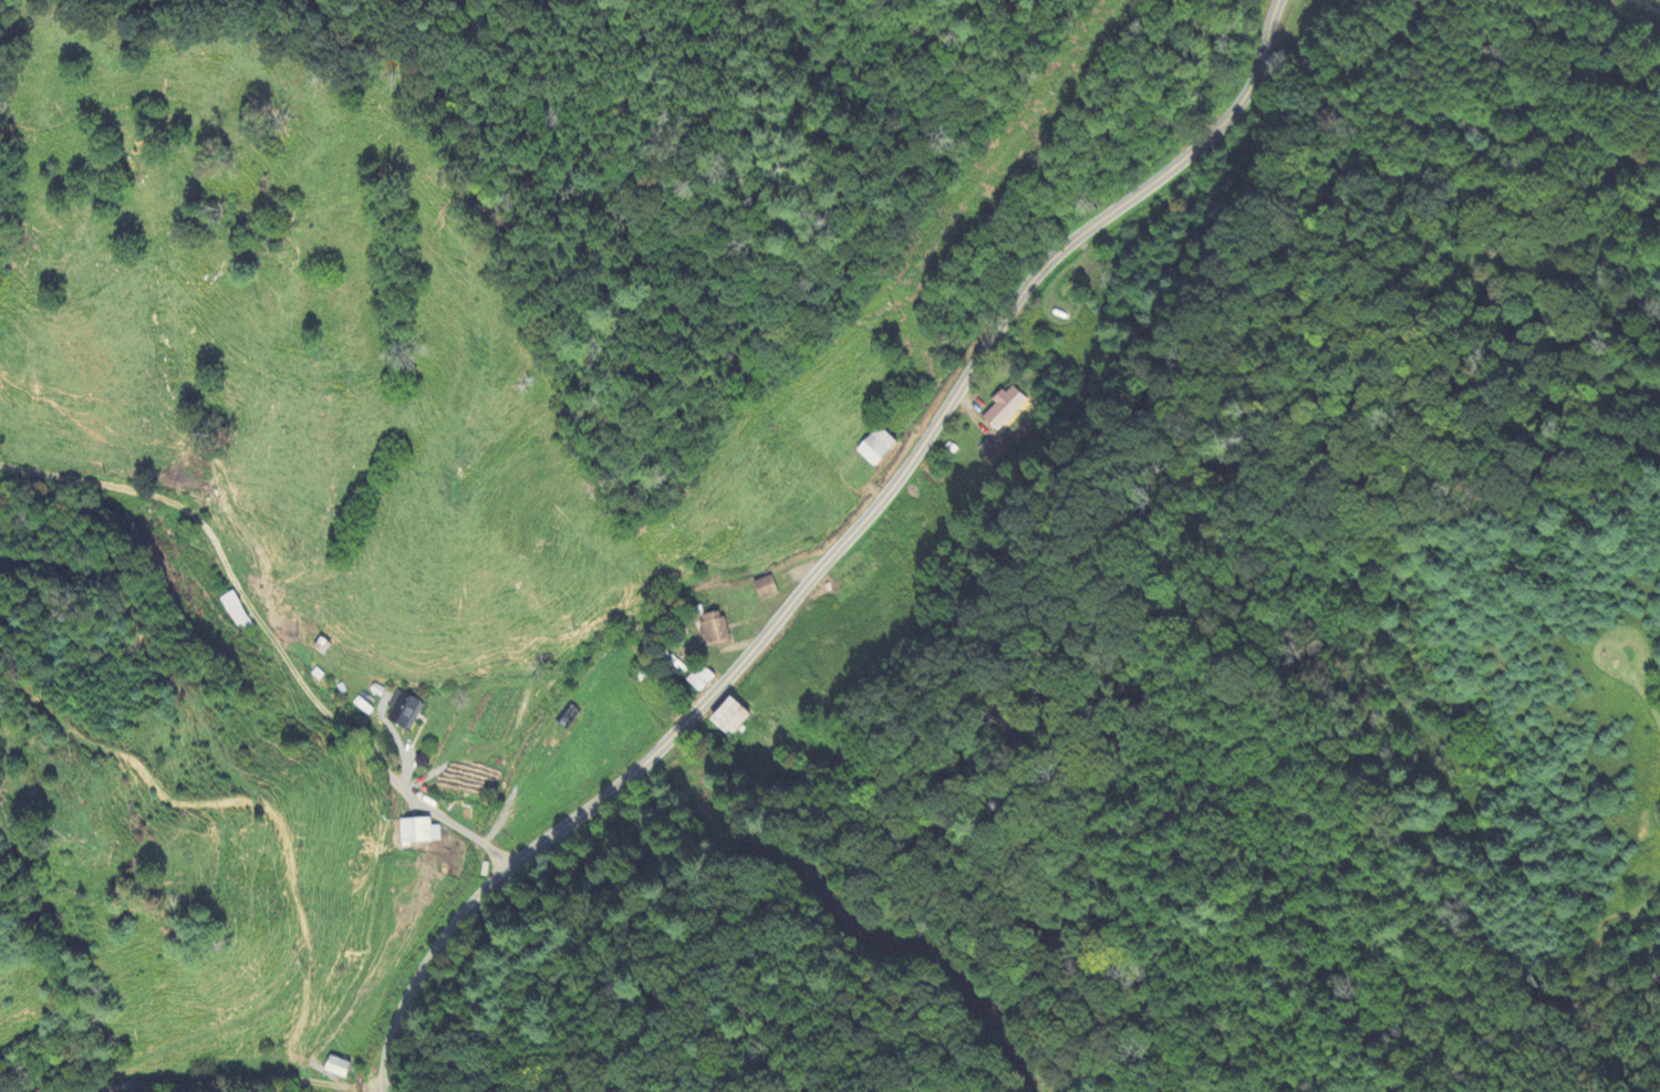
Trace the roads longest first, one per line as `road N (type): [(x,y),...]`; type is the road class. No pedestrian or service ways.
road 1 (tertiary): [(388,1091),(390,1039),(507,864),(642,768),(750,654),(905,472),(1029,283),(1237,107),(1279,0)]
road 2 (residential): [(358,1091),(283,1074),(156,1091)]

